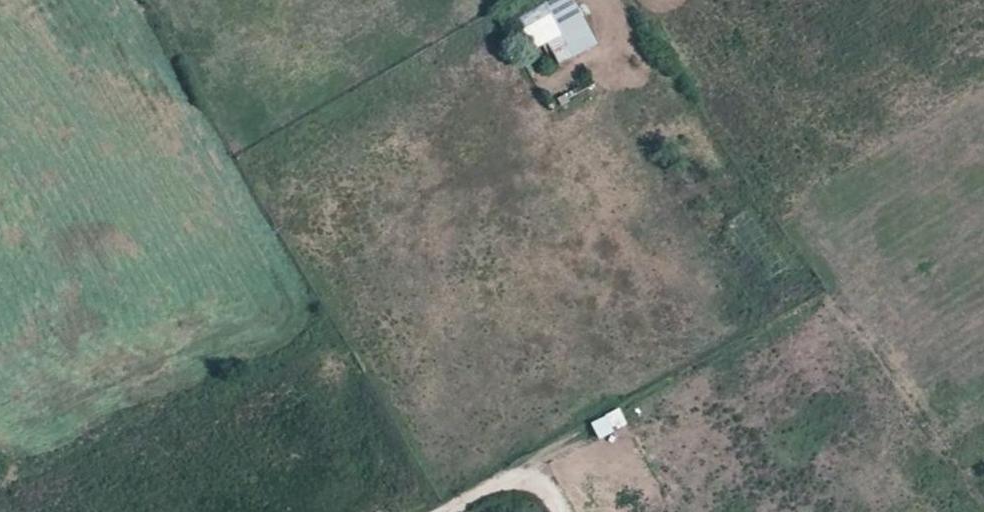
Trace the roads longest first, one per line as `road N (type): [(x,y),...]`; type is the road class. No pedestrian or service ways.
road 1 (track): [(443,511),(495,487),(527,485),(560,511)]

